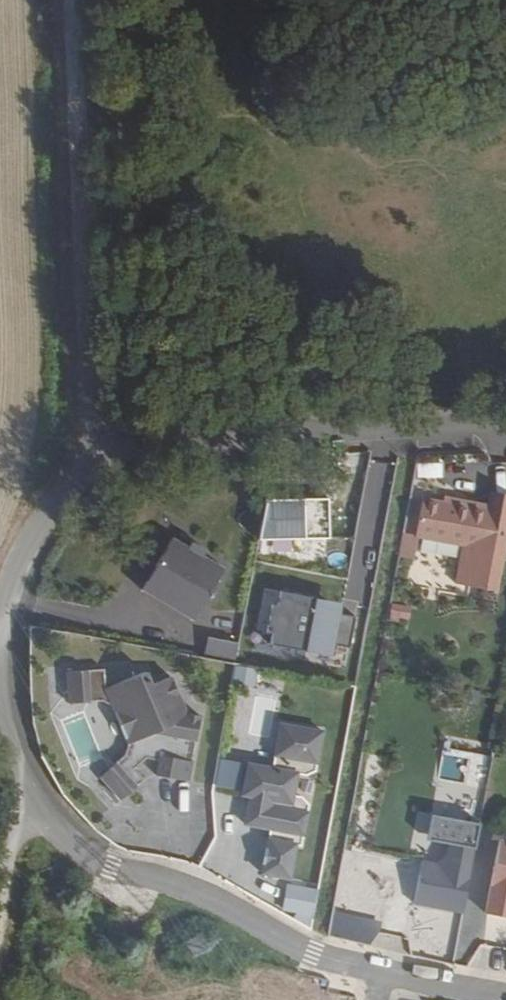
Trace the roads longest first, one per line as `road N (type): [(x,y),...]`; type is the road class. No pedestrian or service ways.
road 1 (residential): [(0,700),(26,795),(41,820),(70,842),(281,936),(382,967)]
road 2 (track): [(69,0),(81,449)]
road 3 (residential): [(81,449),(505,425)]
road 4 (residential): [(81,449),(39,509),(0,591)]
road 5 (residential): [(382,967),(505,997)]

